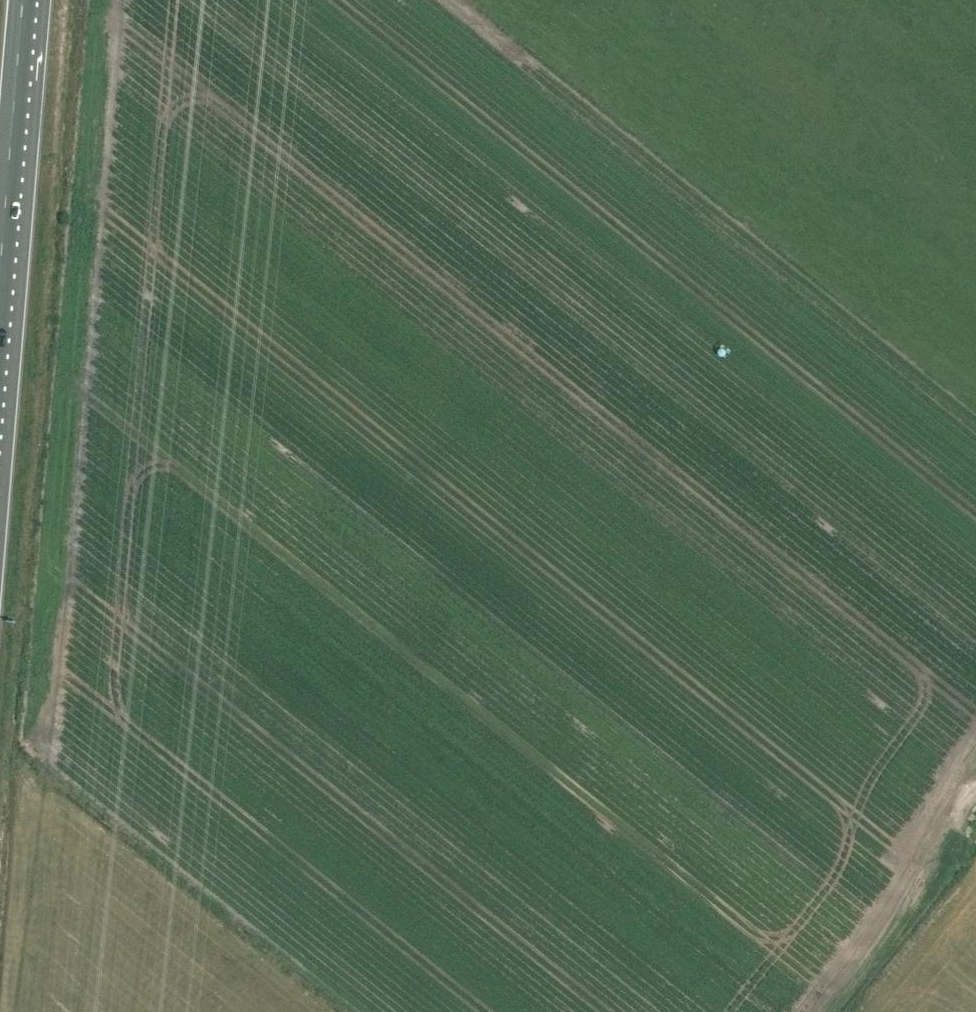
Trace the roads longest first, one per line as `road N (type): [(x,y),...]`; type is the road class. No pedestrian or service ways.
road 1 (trunk): [(0,265),(21,0)]

